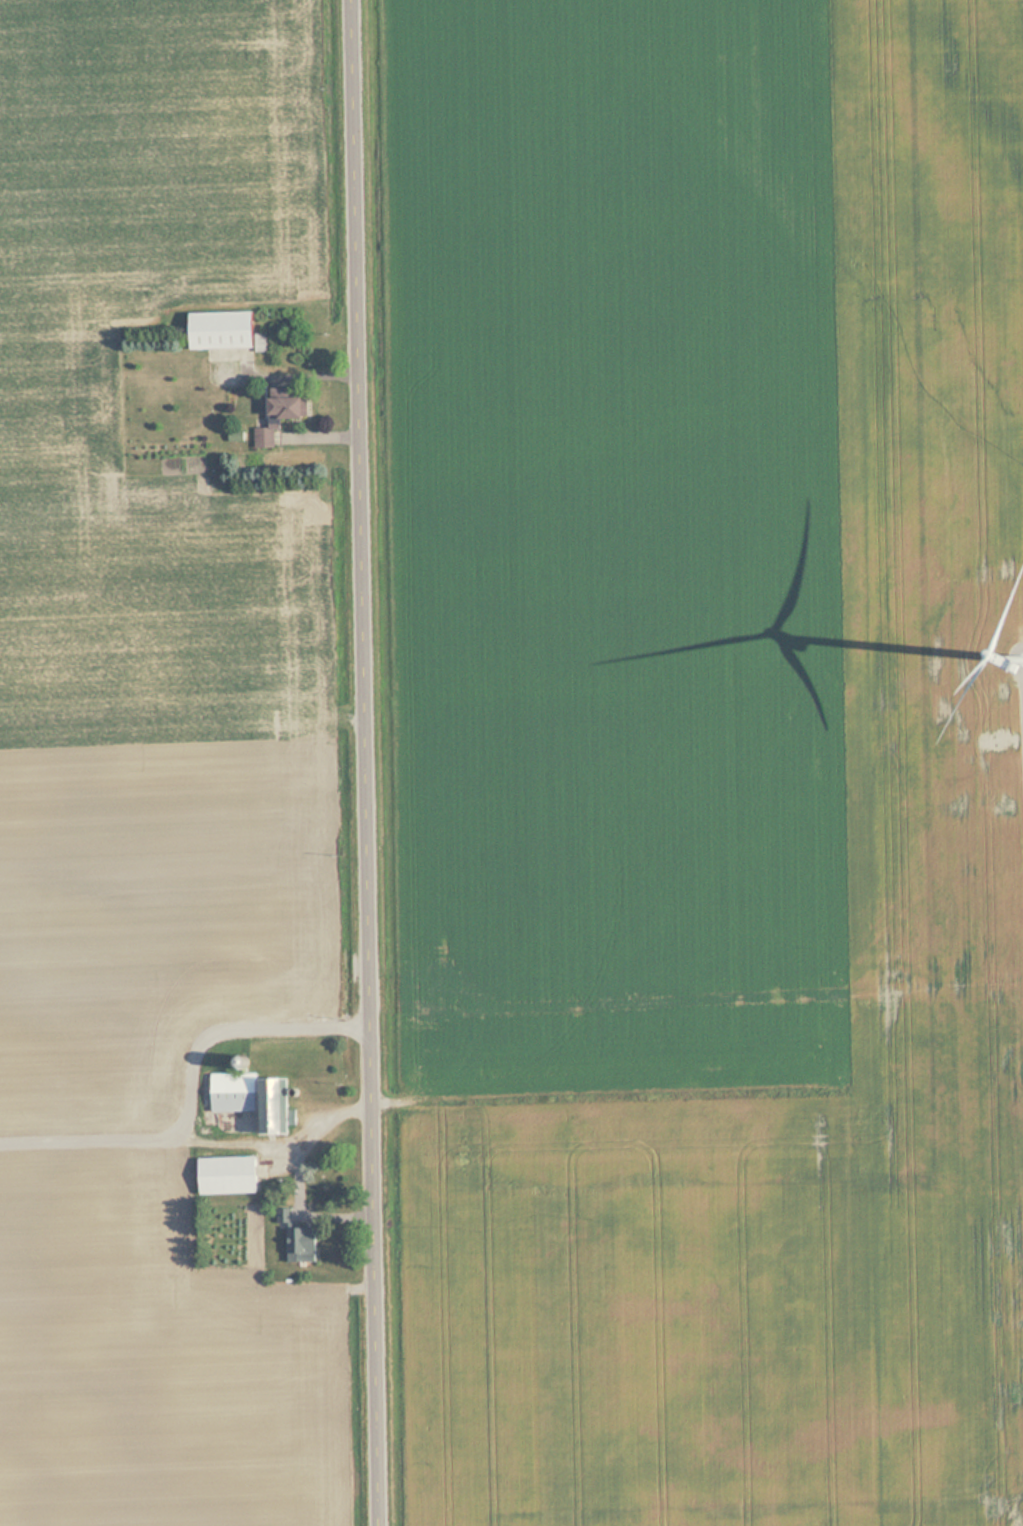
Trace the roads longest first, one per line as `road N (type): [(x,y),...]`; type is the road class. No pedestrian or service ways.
road 1 (residential): [(384,1525),(355,0)]

